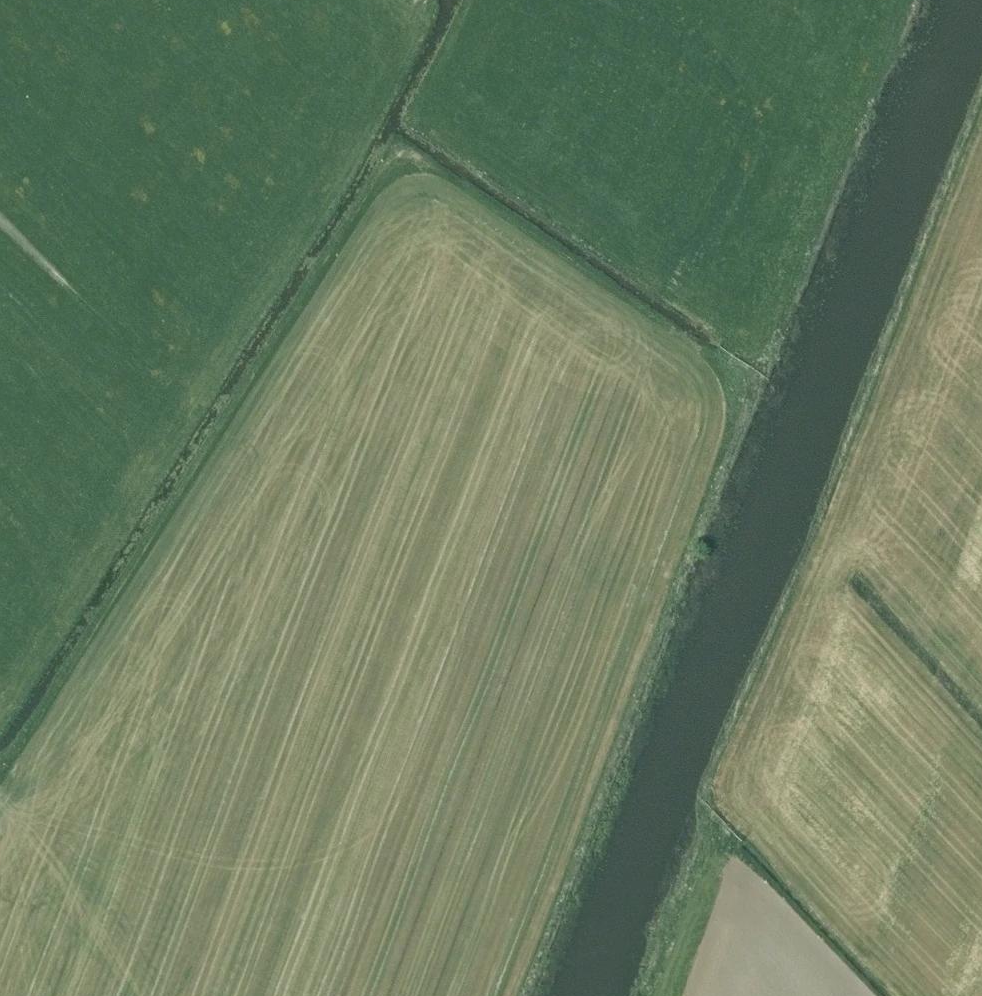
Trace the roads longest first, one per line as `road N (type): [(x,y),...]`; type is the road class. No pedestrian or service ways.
road 1 (track): [(0,802),(198,995)]

